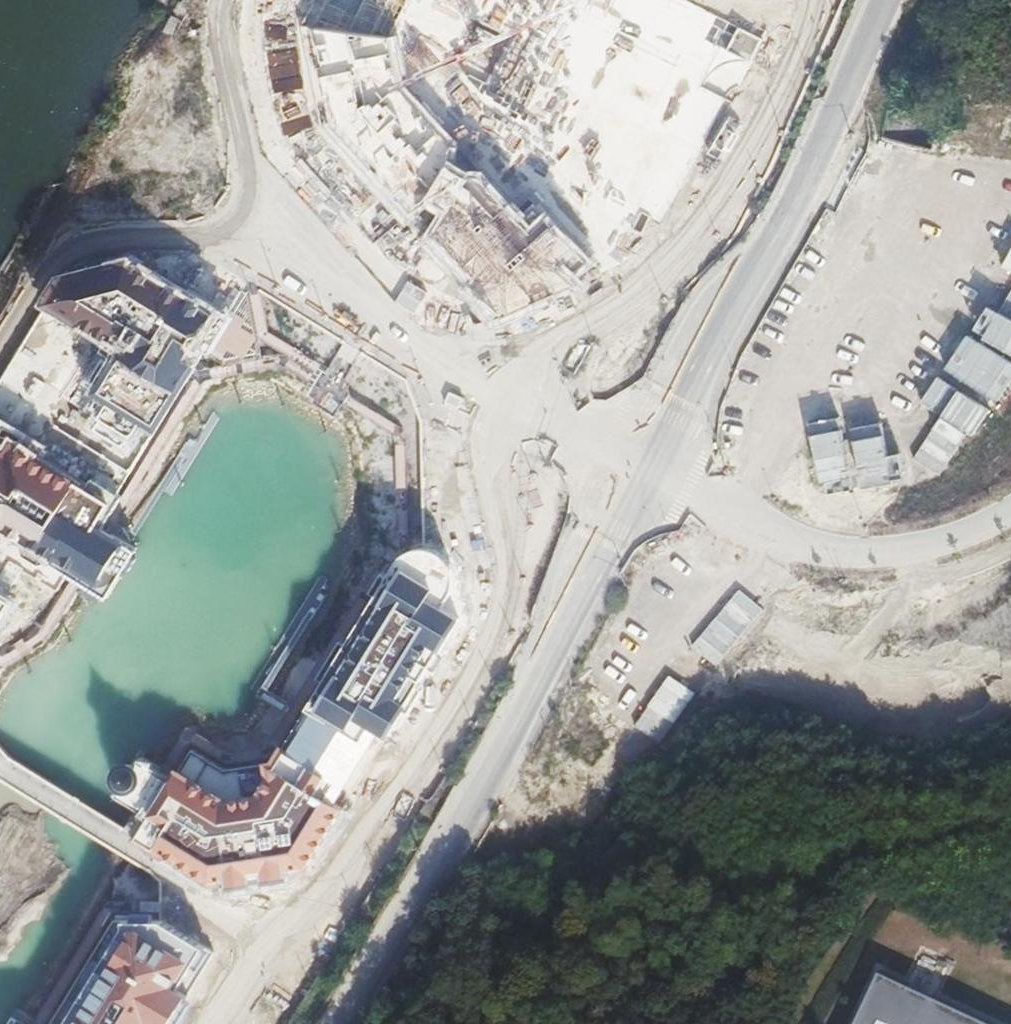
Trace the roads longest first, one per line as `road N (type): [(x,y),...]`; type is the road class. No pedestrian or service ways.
road 1 (tertiary): [(655,474),(342,1023)]
road 2 (residential): [(509,395),(486,465),(507,566),(499,621),(321,900),(274,934)]
road 3 (tertiary): [(884,0),(789,220),(655,474)]
road 4 (residential): [(509,395),(632,307),(747,178),(775,122),(811,0)]
road 5 (tertiary): [(1010,514),(955,539),(845,556),(655,474)]
road 6 (residential): [(509,395),(436,356),(246,196)]
road 7 (residential): [(274,934),(0,765)]
road 8 (residential): [(655,474),(509,395)]

